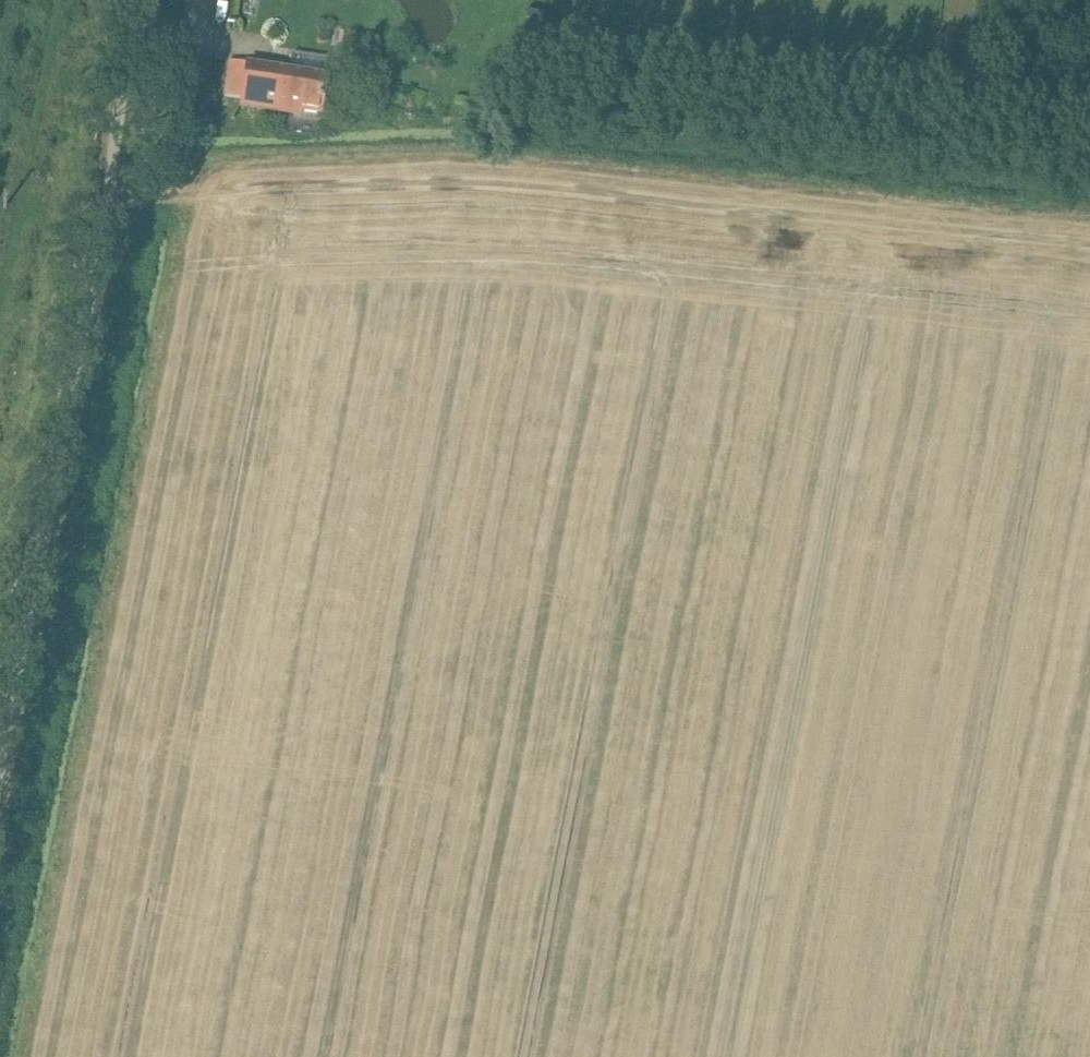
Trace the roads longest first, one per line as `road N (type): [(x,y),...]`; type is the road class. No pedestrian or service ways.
road 1 (unclassified): [(0,766),(96,258),(134,0)]

